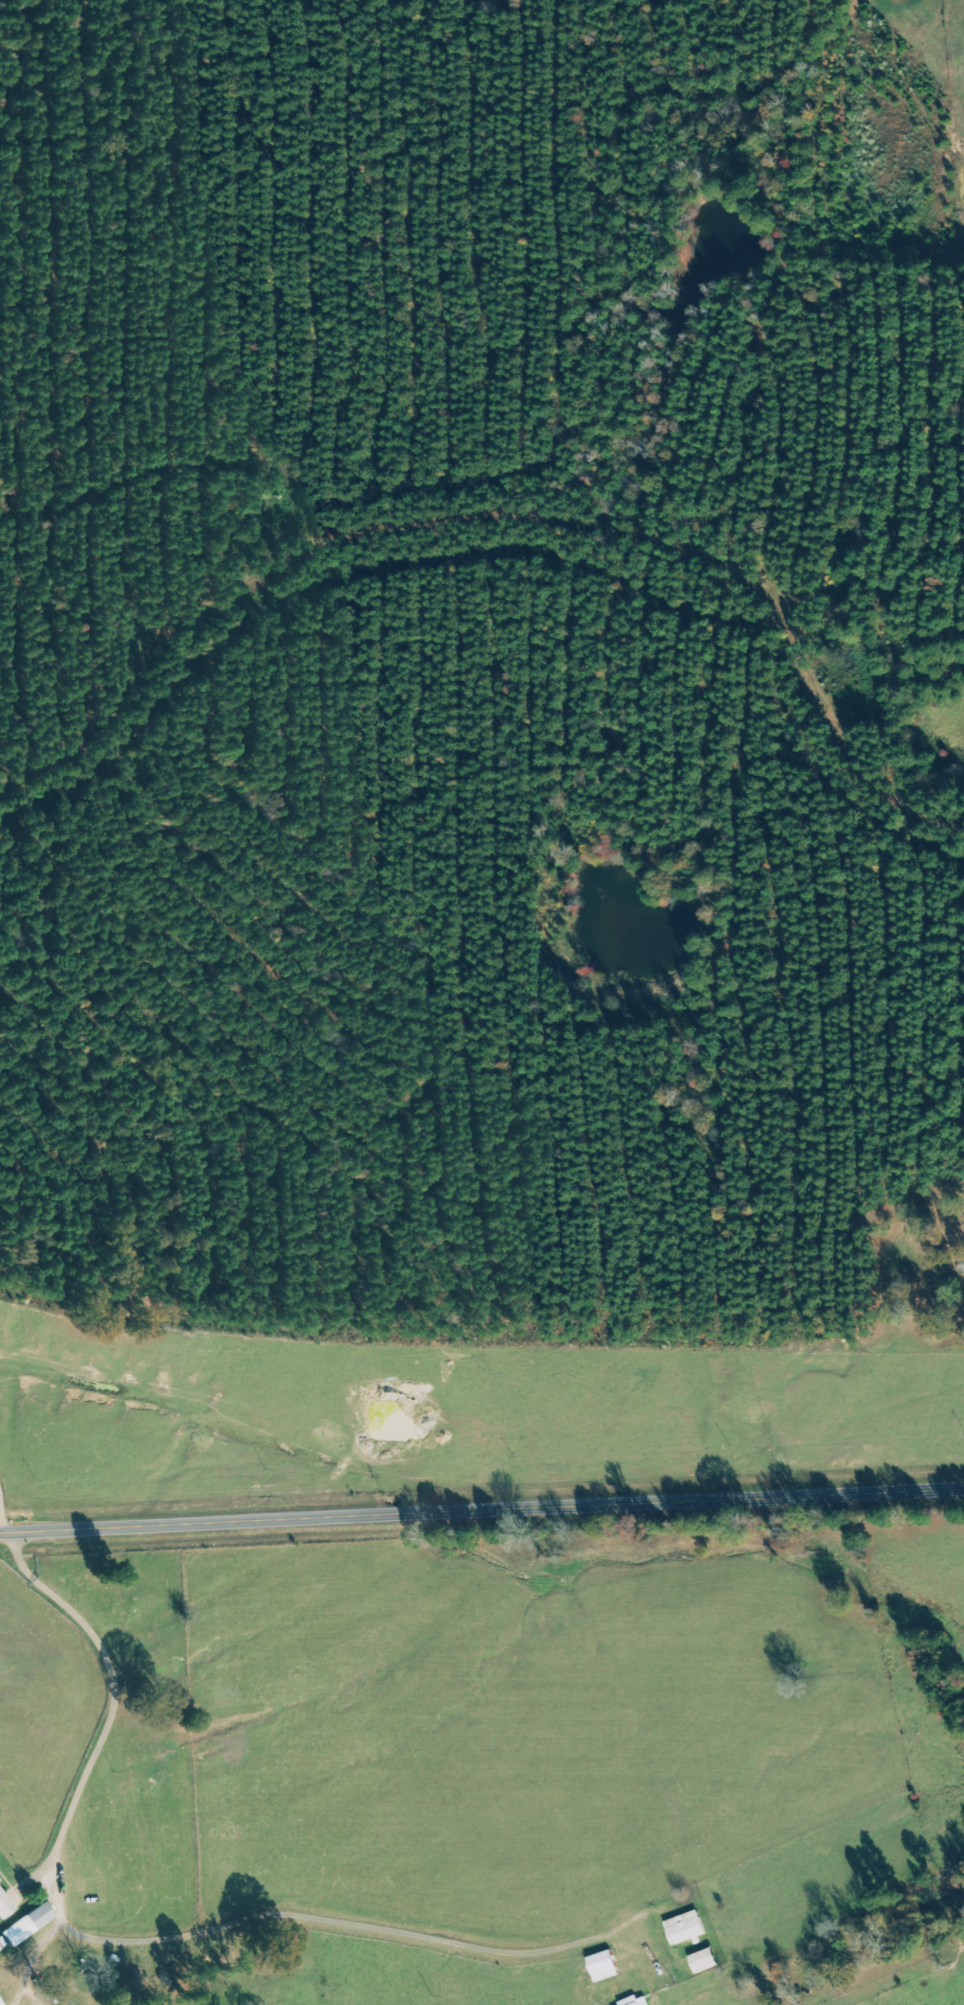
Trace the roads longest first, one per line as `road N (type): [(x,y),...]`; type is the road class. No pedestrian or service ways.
road 1 (secondary): [(0,1533),(963,1488)]

